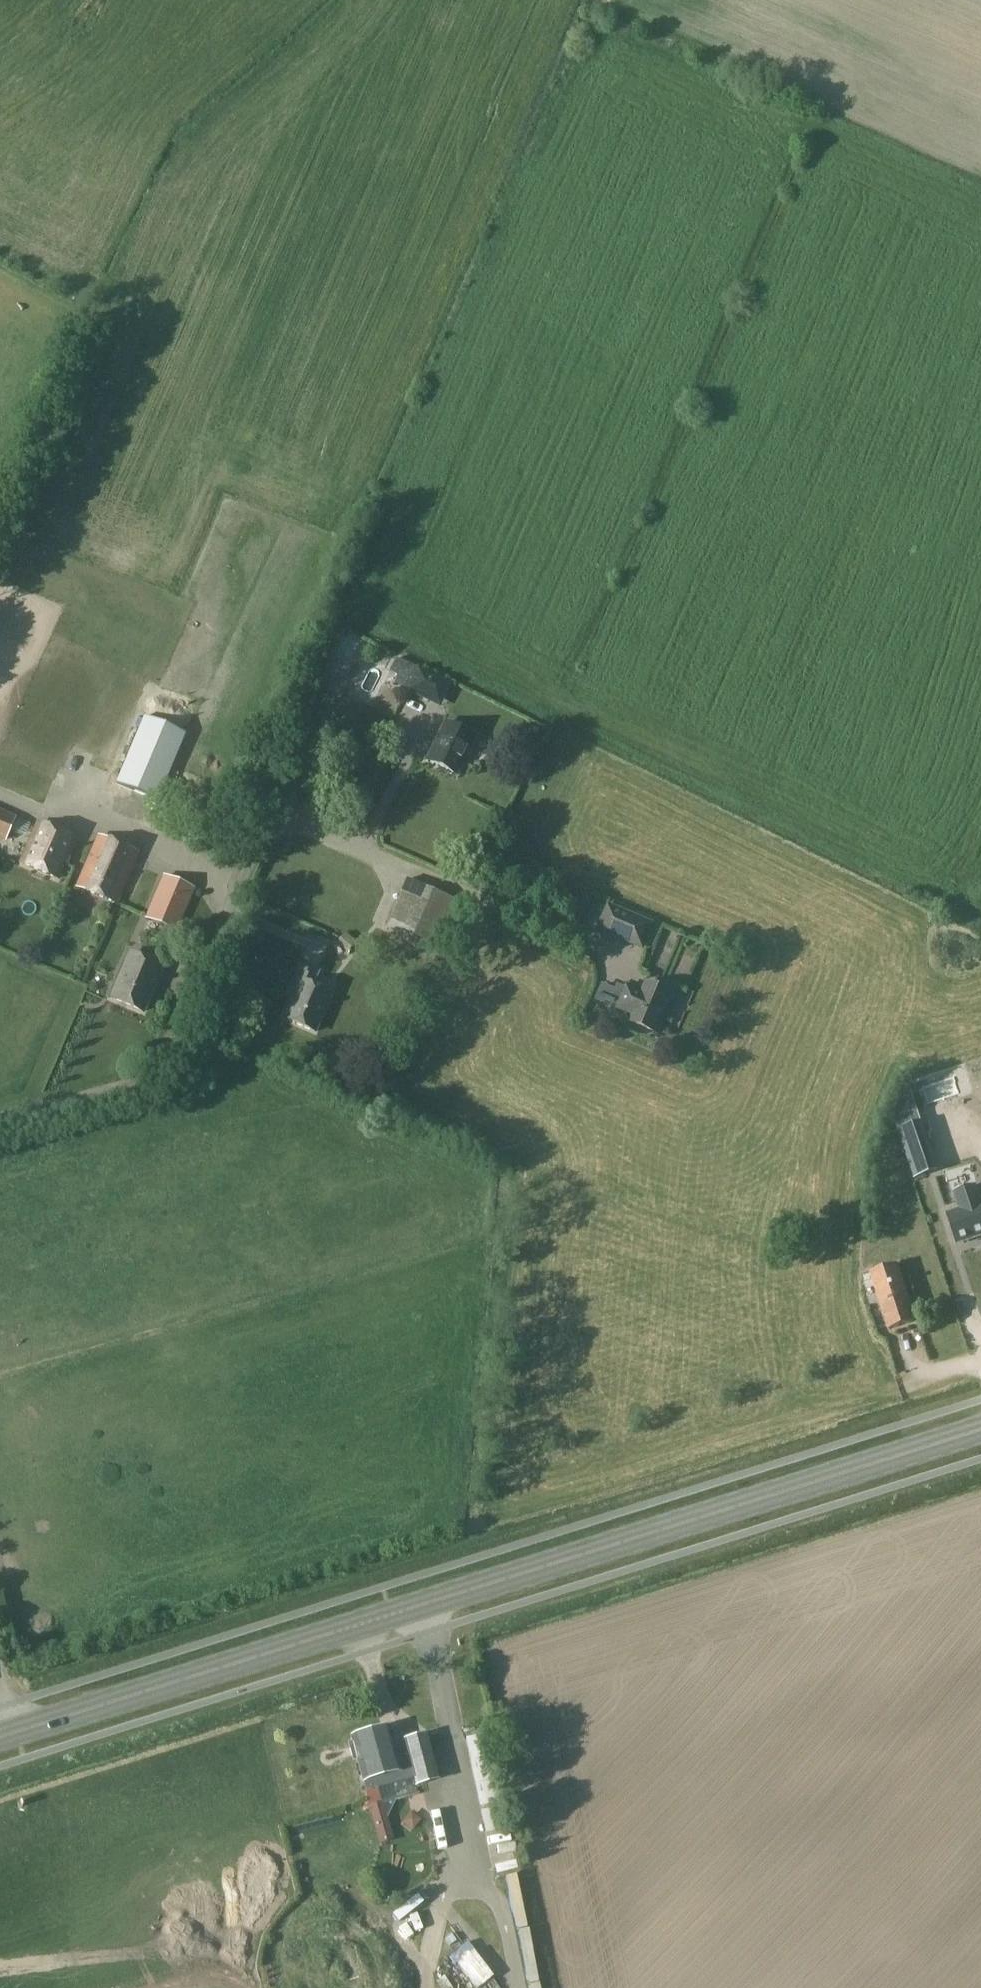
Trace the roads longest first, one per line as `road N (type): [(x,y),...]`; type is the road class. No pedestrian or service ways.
road 1 (primary): [(980,1431),(0,1737)]
road 2 (unclassified): [(0,1117),(136,1080),(168,1041),(232,878)]

